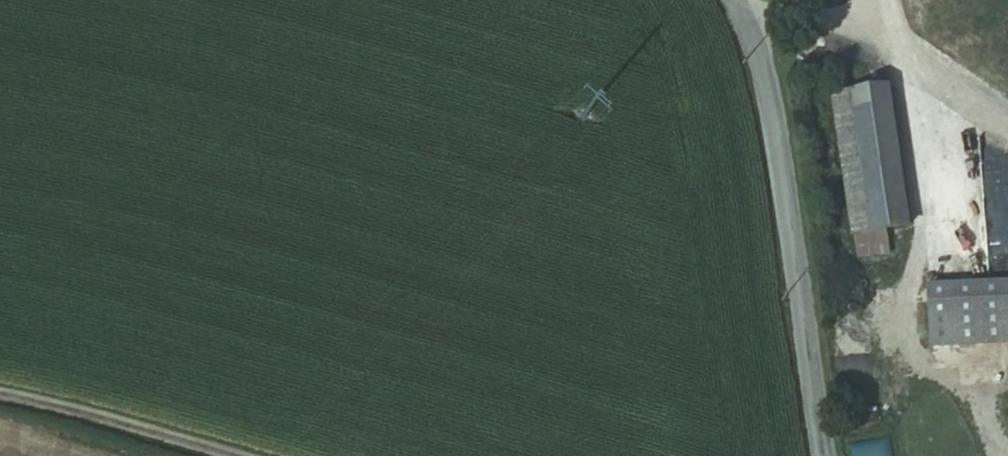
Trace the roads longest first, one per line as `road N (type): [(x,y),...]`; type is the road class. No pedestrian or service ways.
road 1 (tertiary): [(828,455),(763,71),(737,0)]
road 2 (track): [(230,455),(0,395)]

